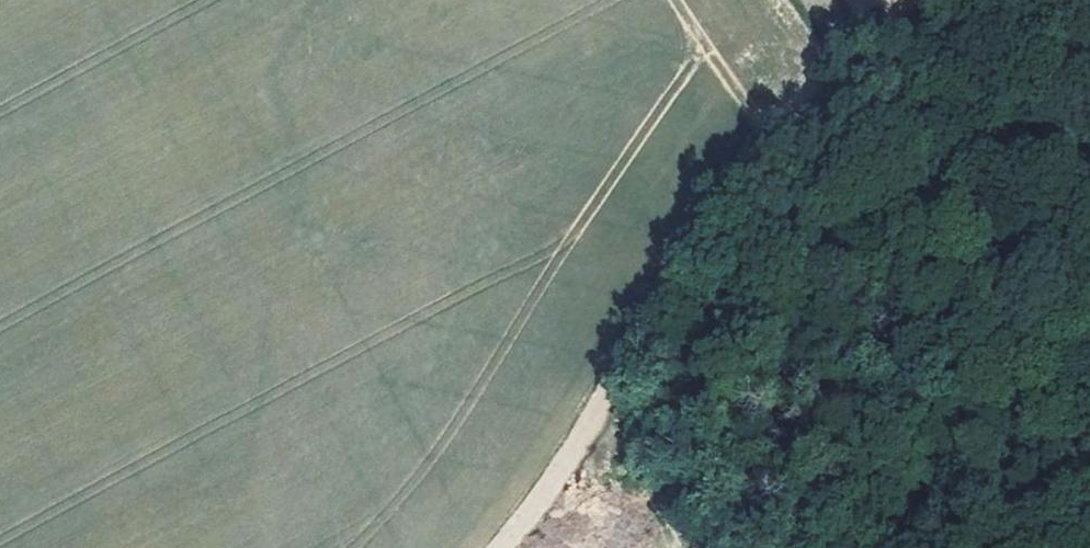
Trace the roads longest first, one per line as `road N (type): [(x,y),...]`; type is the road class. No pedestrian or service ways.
road 1 (track): [(908,0),(843,46),(791,100),(578,450),(502,547)]

